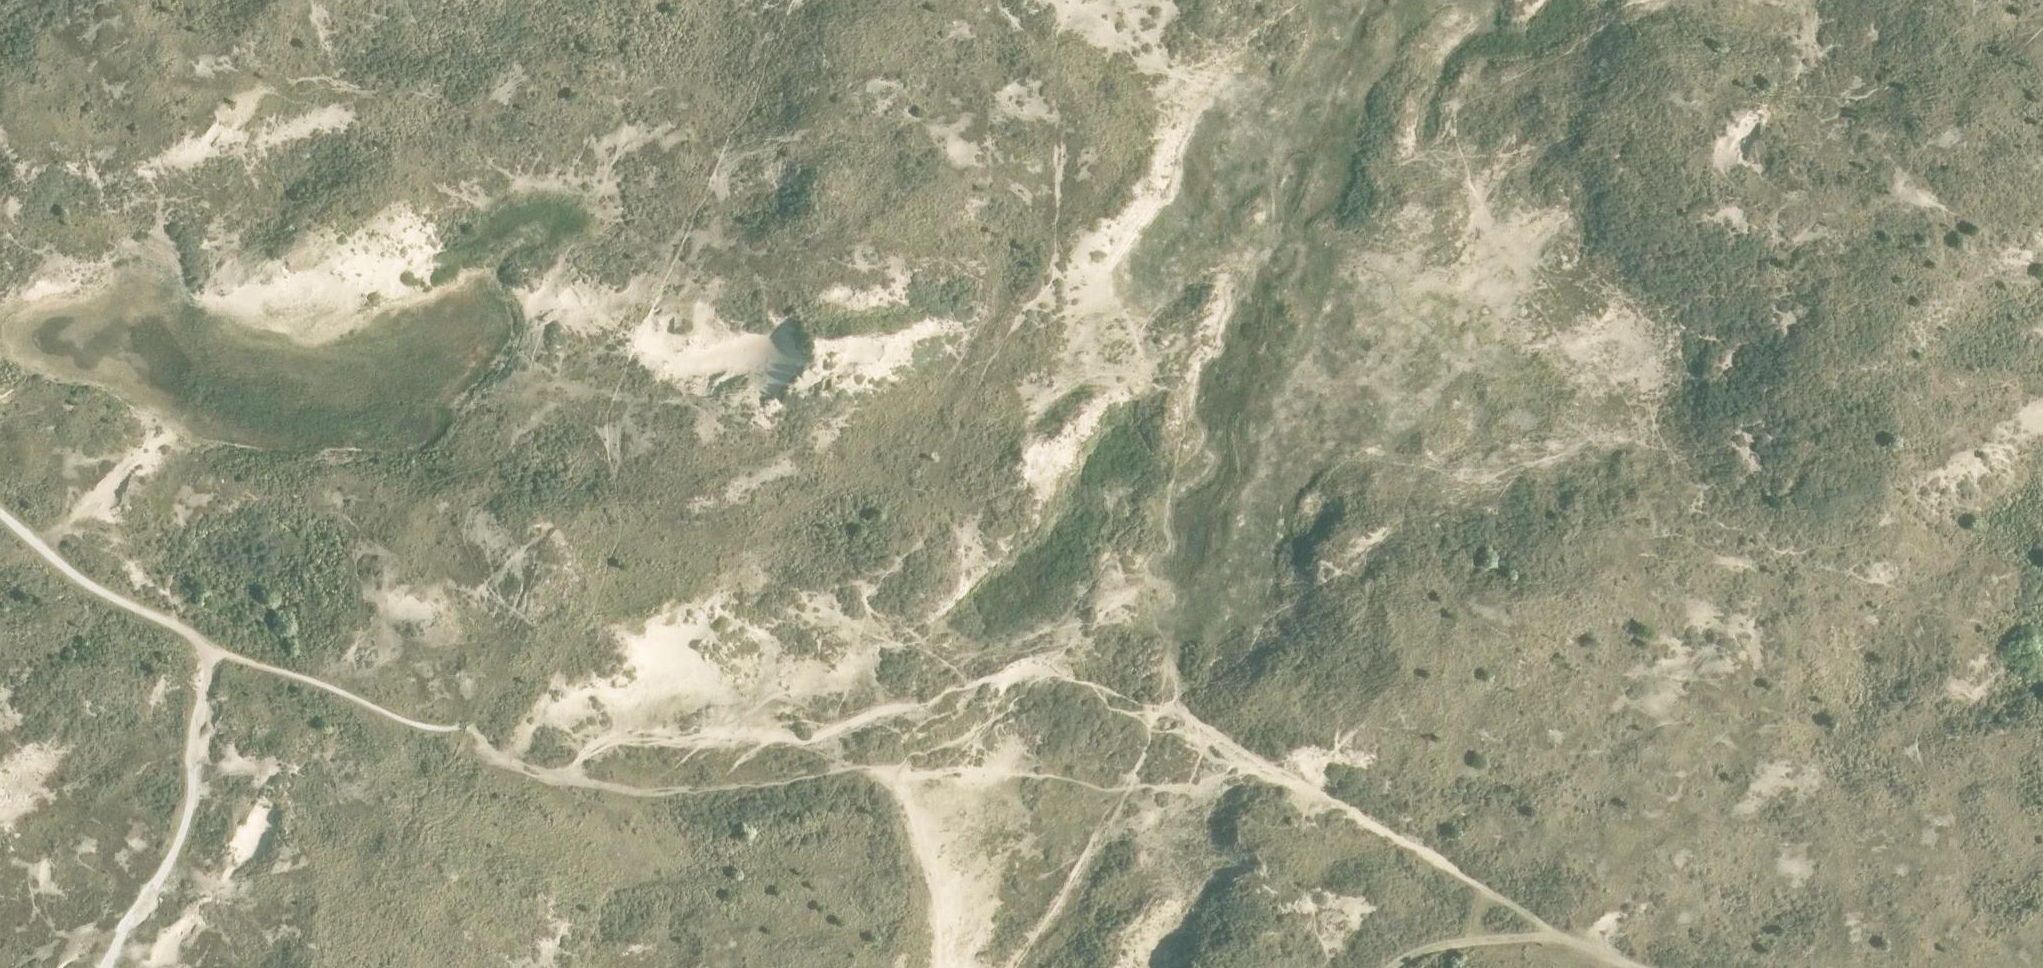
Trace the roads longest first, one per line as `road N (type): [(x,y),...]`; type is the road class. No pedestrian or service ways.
road 1 (track): [(214,652),(89,585),(0,514)]
road 2 (track): [(1390,967),(1438,945),(1558,934)]

